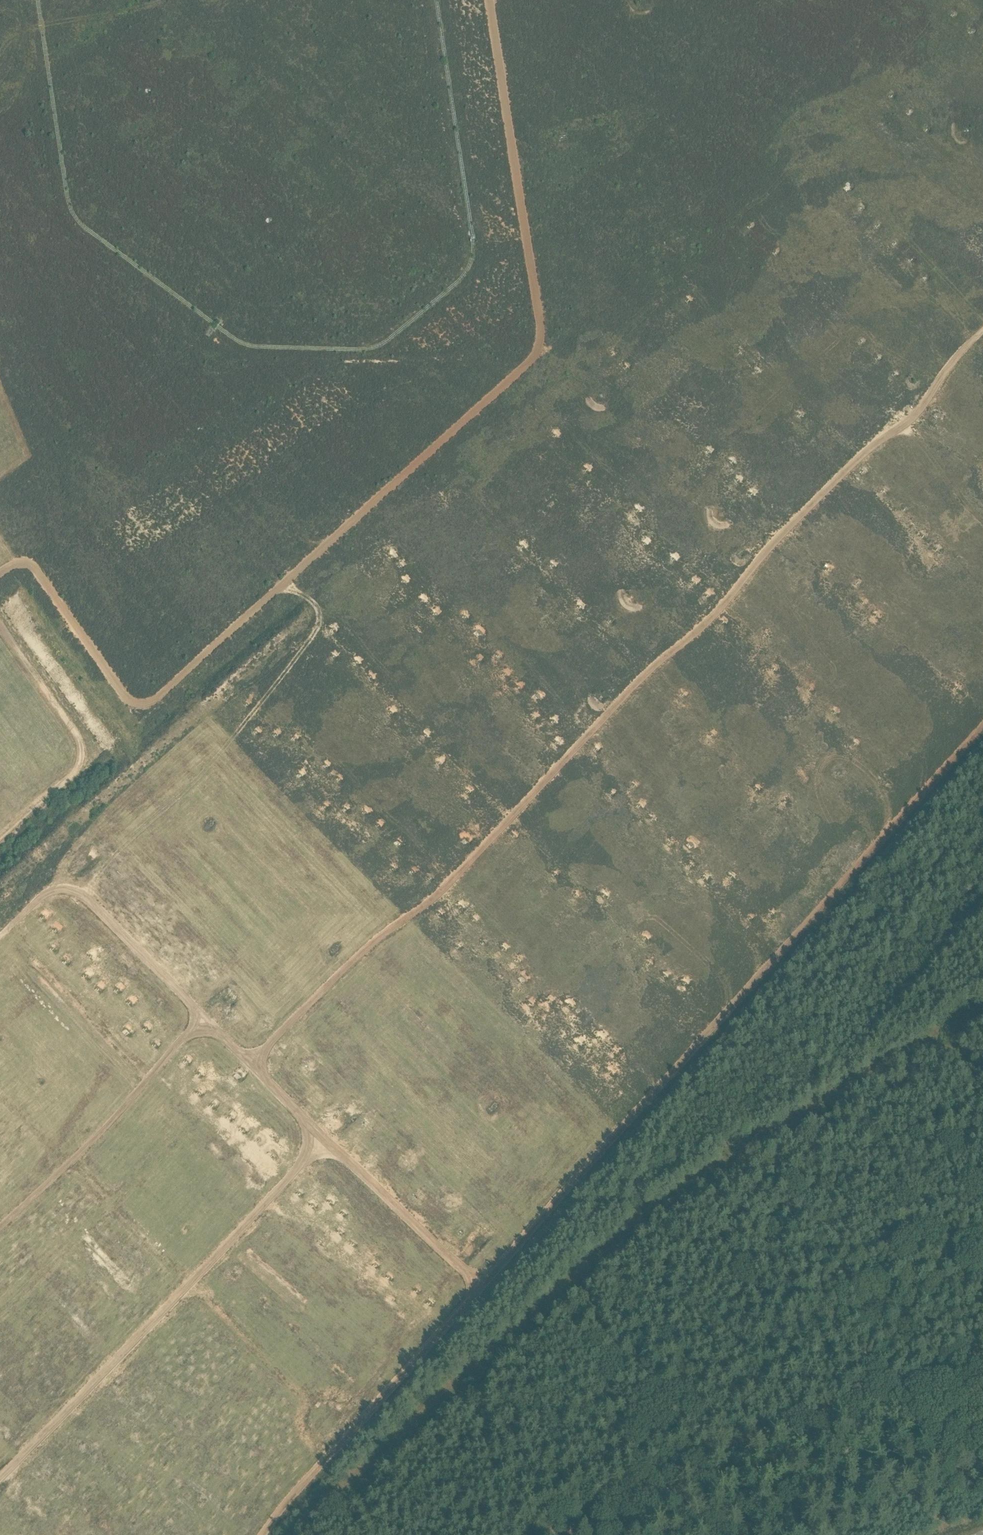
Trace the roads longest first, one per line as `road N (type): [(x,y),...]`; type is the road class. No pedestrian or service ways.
road 1 (track): [(491,0),(541,318),(533,359),(151,703),(126,699),(33,565),(0,573)]
road 2 (track): [(982,724),(261,1534)]
road 3 (track): [(982,332),(920,408),(784,532),(713,616),(429,902),(365,950),(250,1063)]
road 4 (track): [(480,1286),(81,894),(47,890),(0,933)]
road 5 (track): [(0,1479),(327,1140)]
road 6 (track): [(203,1016),(0,1229)]
road 7 (track): [(0,627),(82,750),(72,776),(0,839)]

